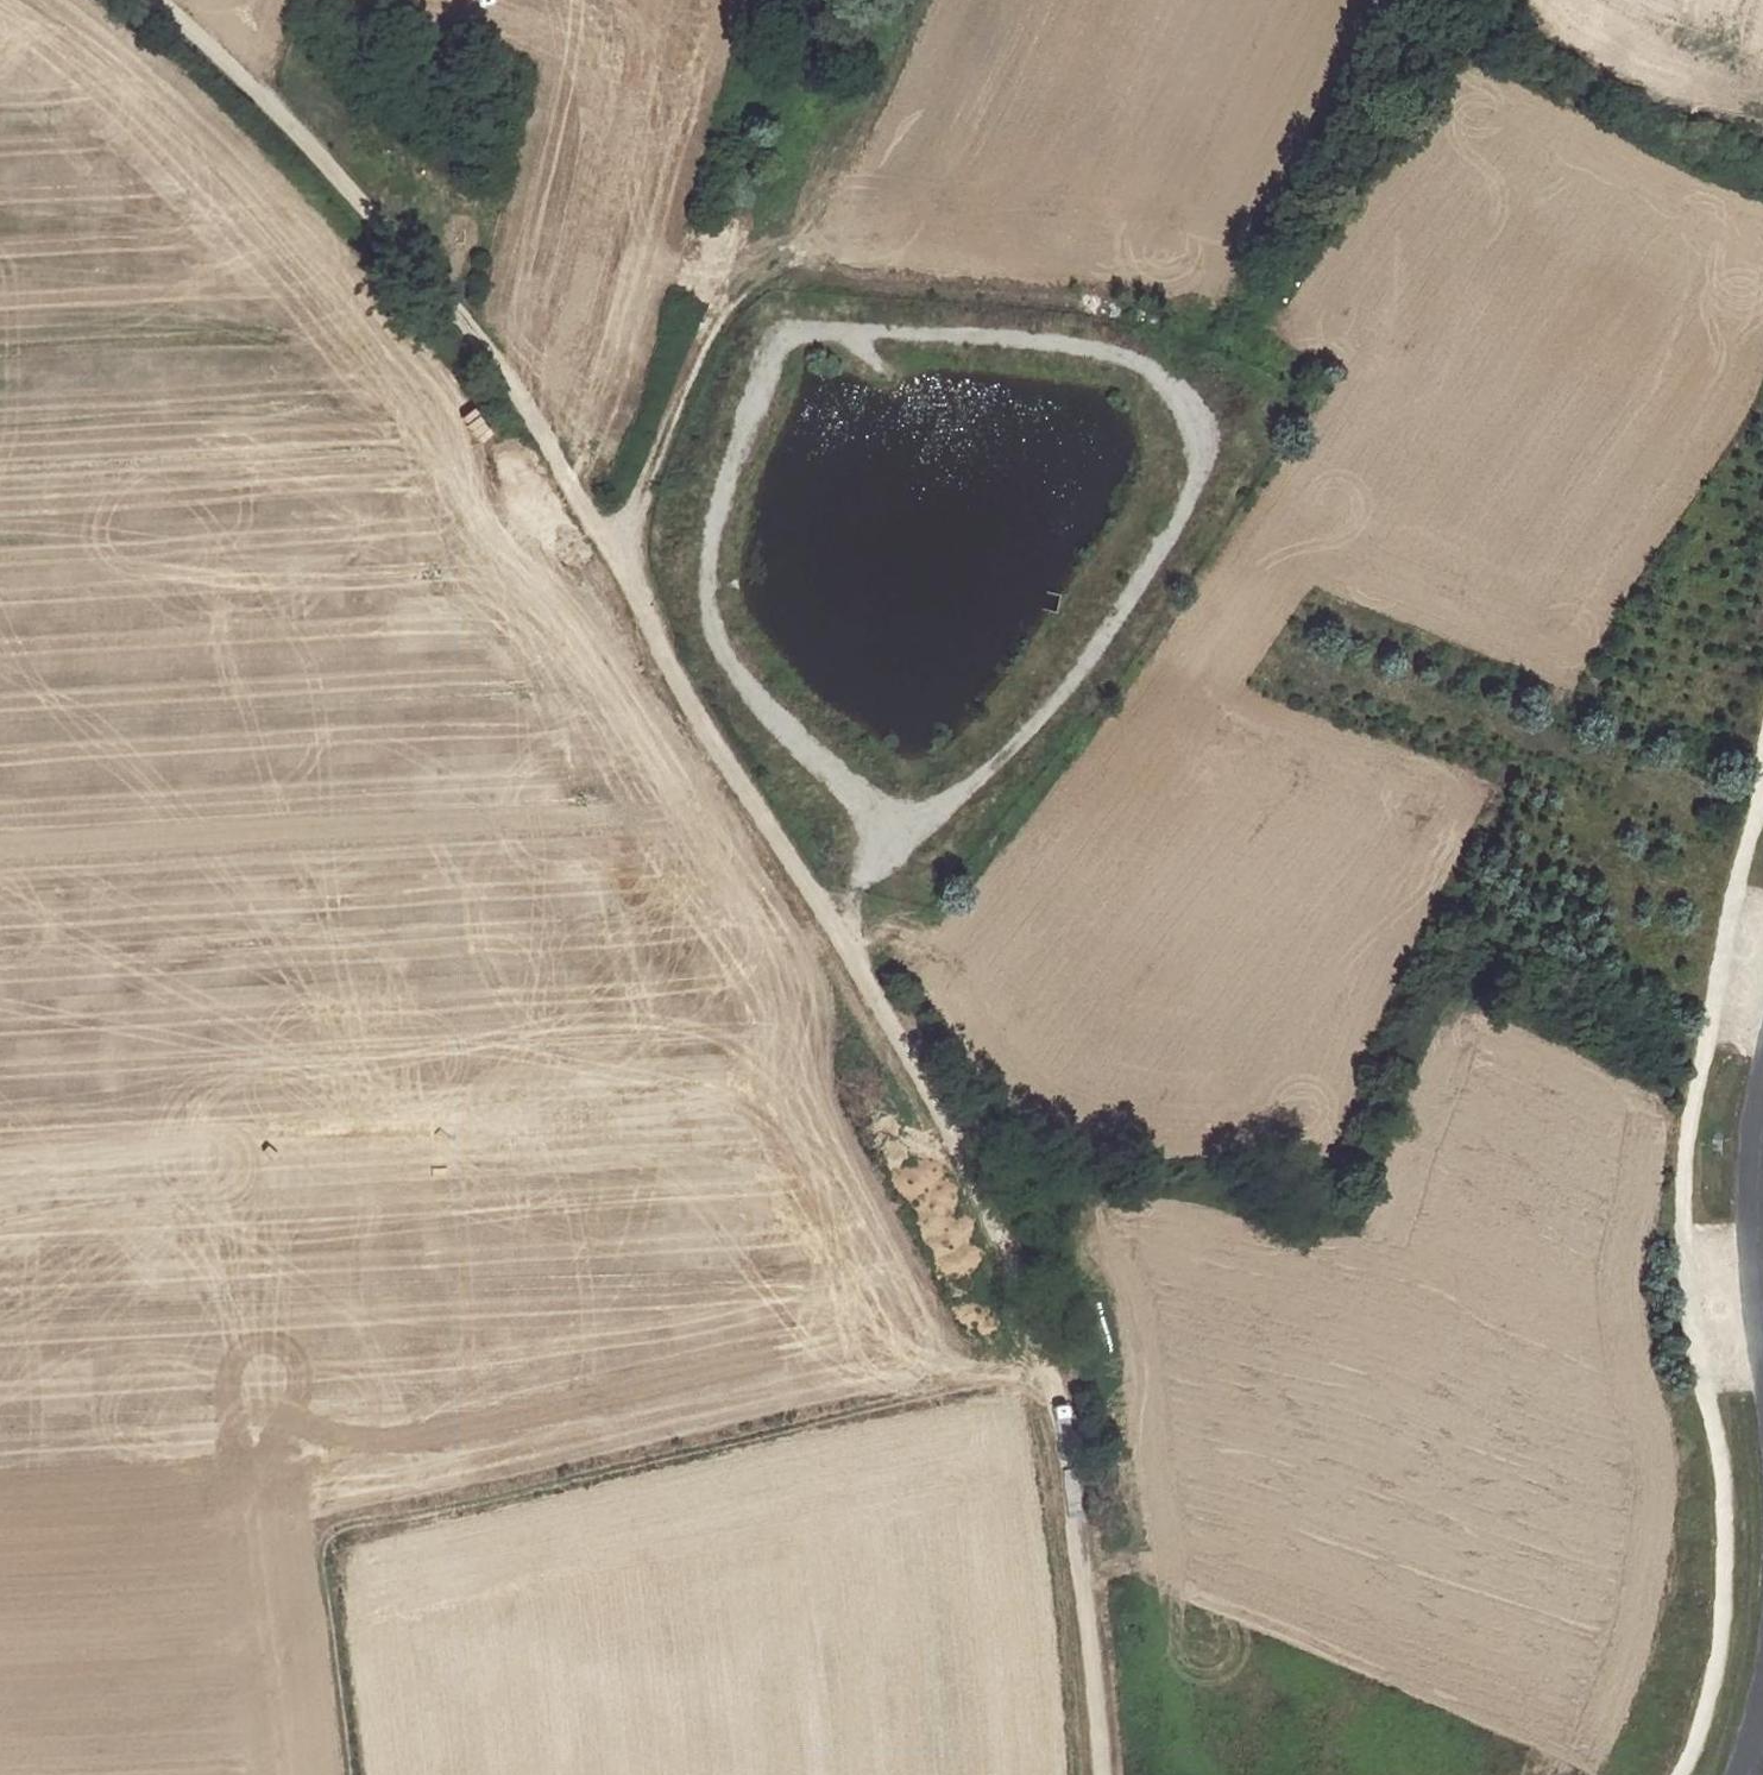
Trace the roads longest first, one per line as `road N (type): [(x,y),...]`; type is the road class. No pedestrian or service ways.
road 1 (track): [(1103,1774),(1061,1400),(1007,1249),(932,1100),(853,956),(672,675),(623,564),(466,322),(299,136),(152,0)]
road 2 (unclassified): [(1762,1283),(1762,1130)]

